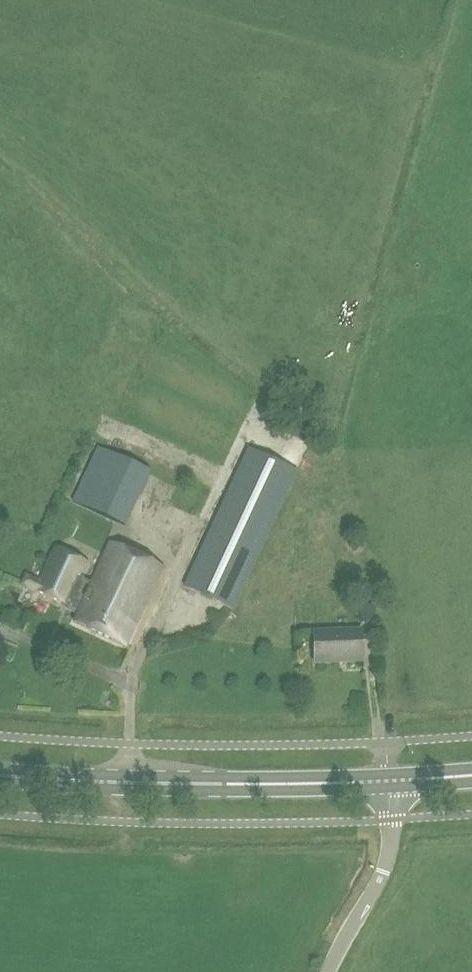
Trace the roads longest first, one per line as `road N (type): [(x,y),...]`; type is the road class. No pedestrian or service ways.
road 1 (secondary): [(387,781),(0,775)]
road 2 (unclassified): [(328,971),(387,854),(387,781)]

